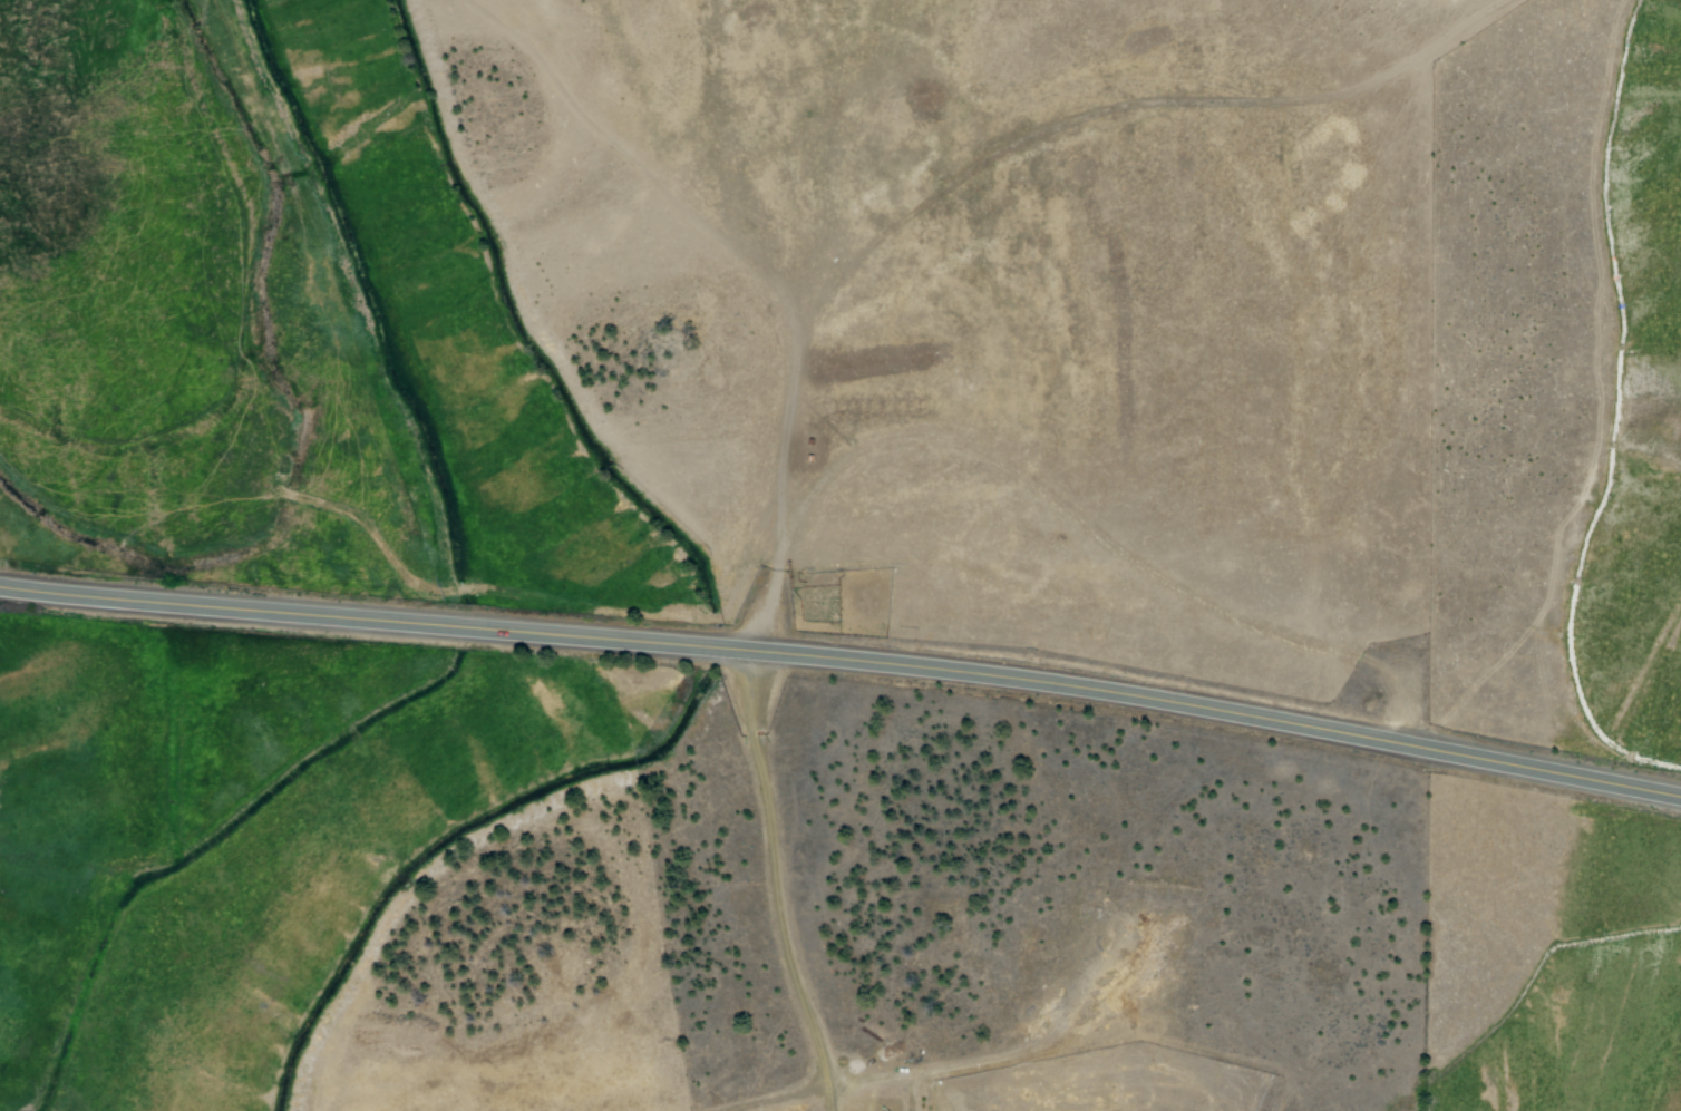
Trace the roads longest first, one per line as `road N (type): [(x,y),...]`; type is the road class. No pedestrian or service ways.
road 1 (secondary): [(0,582),(1010,670),(1119,684),(1680,796)]
road 2 (residential): [(745,647),(780,918),(823,1061),(827,1110)]

